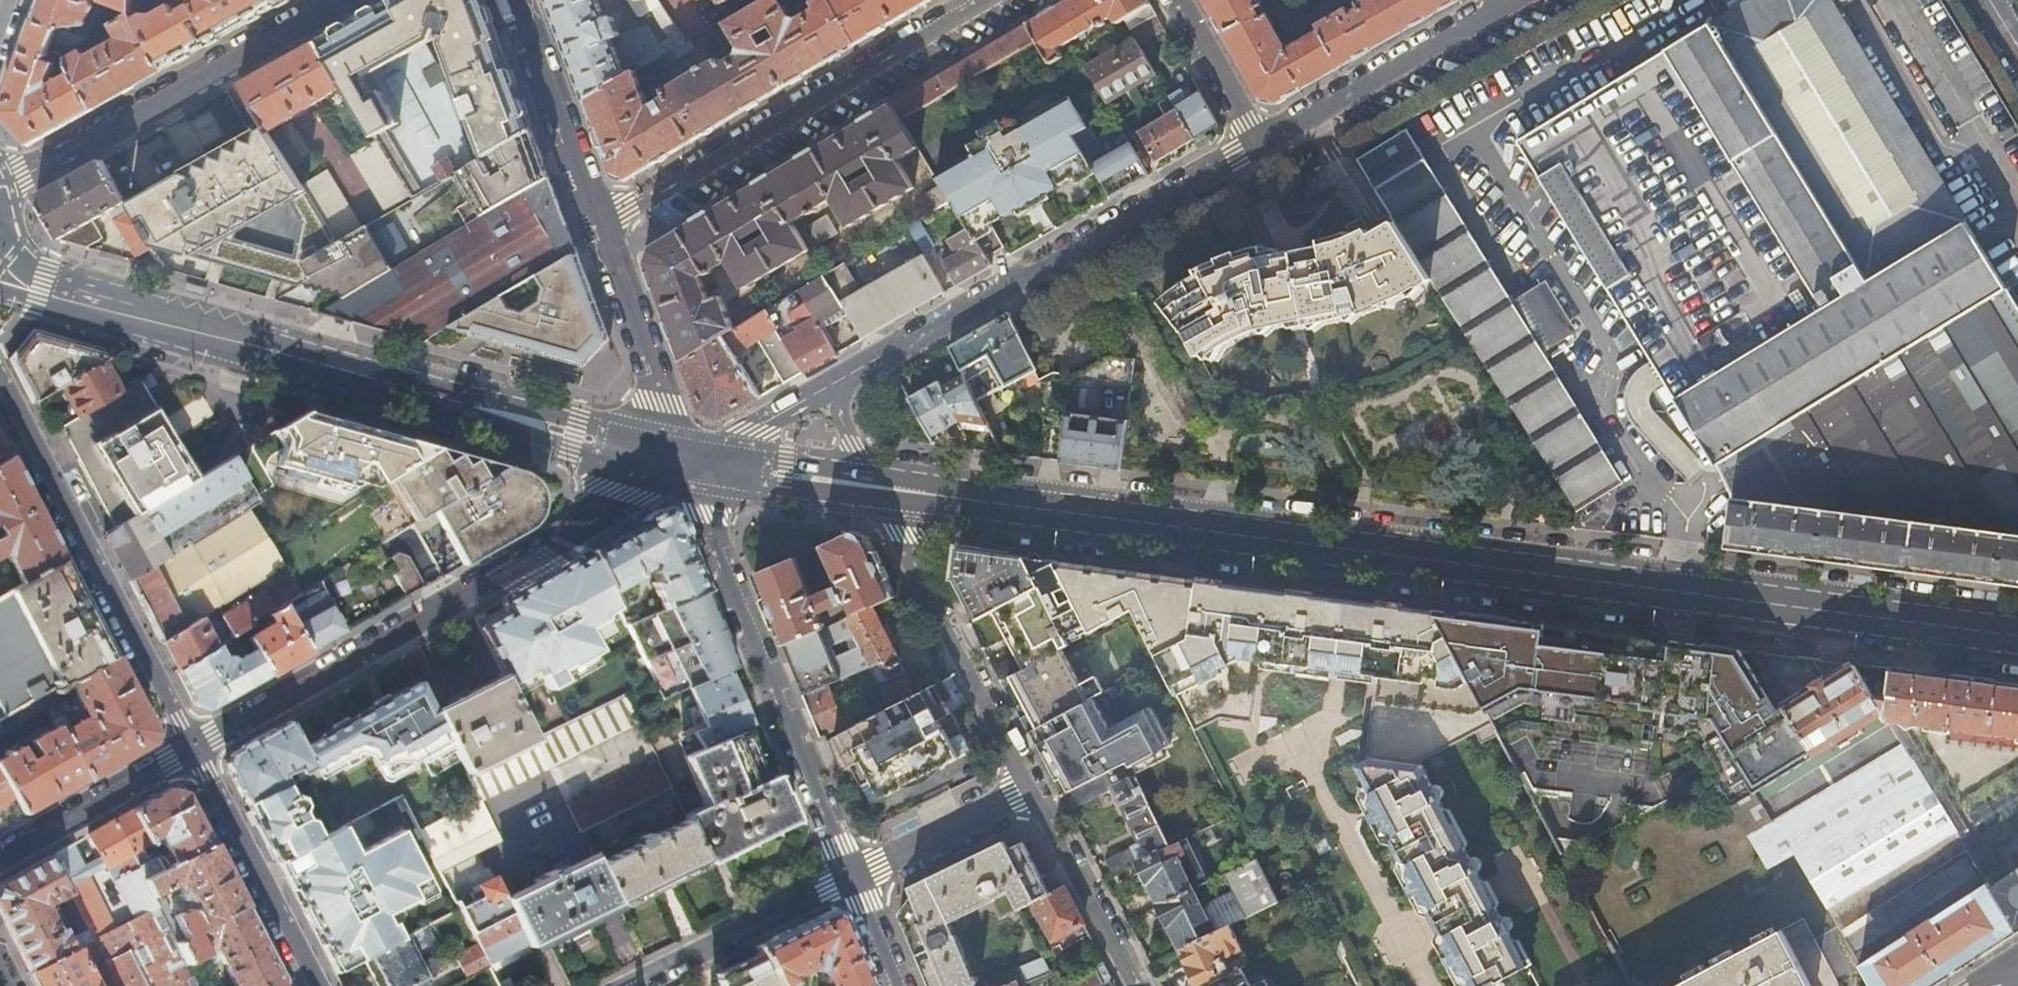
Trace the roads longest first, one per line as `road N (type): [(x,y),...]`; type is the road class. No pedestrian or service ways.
road 1 (secondary): [(876,488),(2017,635)]
road 2 (residential): [(690,465),(191,748)]
road 3 (residential): [(1260,146),(827,388)]
road 4 (residential): [(600,226),(986,0)]
road 5 (residential): [(854,874),(690,465)]
road 6 (secondary): [(282,354),(690,465)]
road 7 (residential): [(0,375),(191,748)]
road 8 (residential): [(343,0),(0,184)]
road 9 (residential): [(876,488),(1035,786)]
road 10 (secondary): [(282,354),(203,315),(41,268),(0,245)]
road 11 (residential): [(1518,0),(1260,146)]
road 12 (secondary): [(0,290),(197,345),(282,354)]
road 13 (residential): [(191,748),(314,985)]
road 14 (residential): [(690,465),(600,226)]
road 15 (residential): [(854,874),(629,985)]
road 16 (residential): [(600,226),(518,0)]
road 17 (residential): [(1428,985),(1324,778)]
road 18 (residential): [(1035,786),(1140,985)]
road 19 (residential): [(191,748),(0,861)]
road 20 (residential): [(1035,786),(854,874)]
road 21 (secondary): [(690,465),(876,488)]
road 22 (residential): [(1260,146),(1178,0)]
road 23 (residential): [(827,388),(690,465)]
road 24 (residential): [(899,985),(854,874)]

